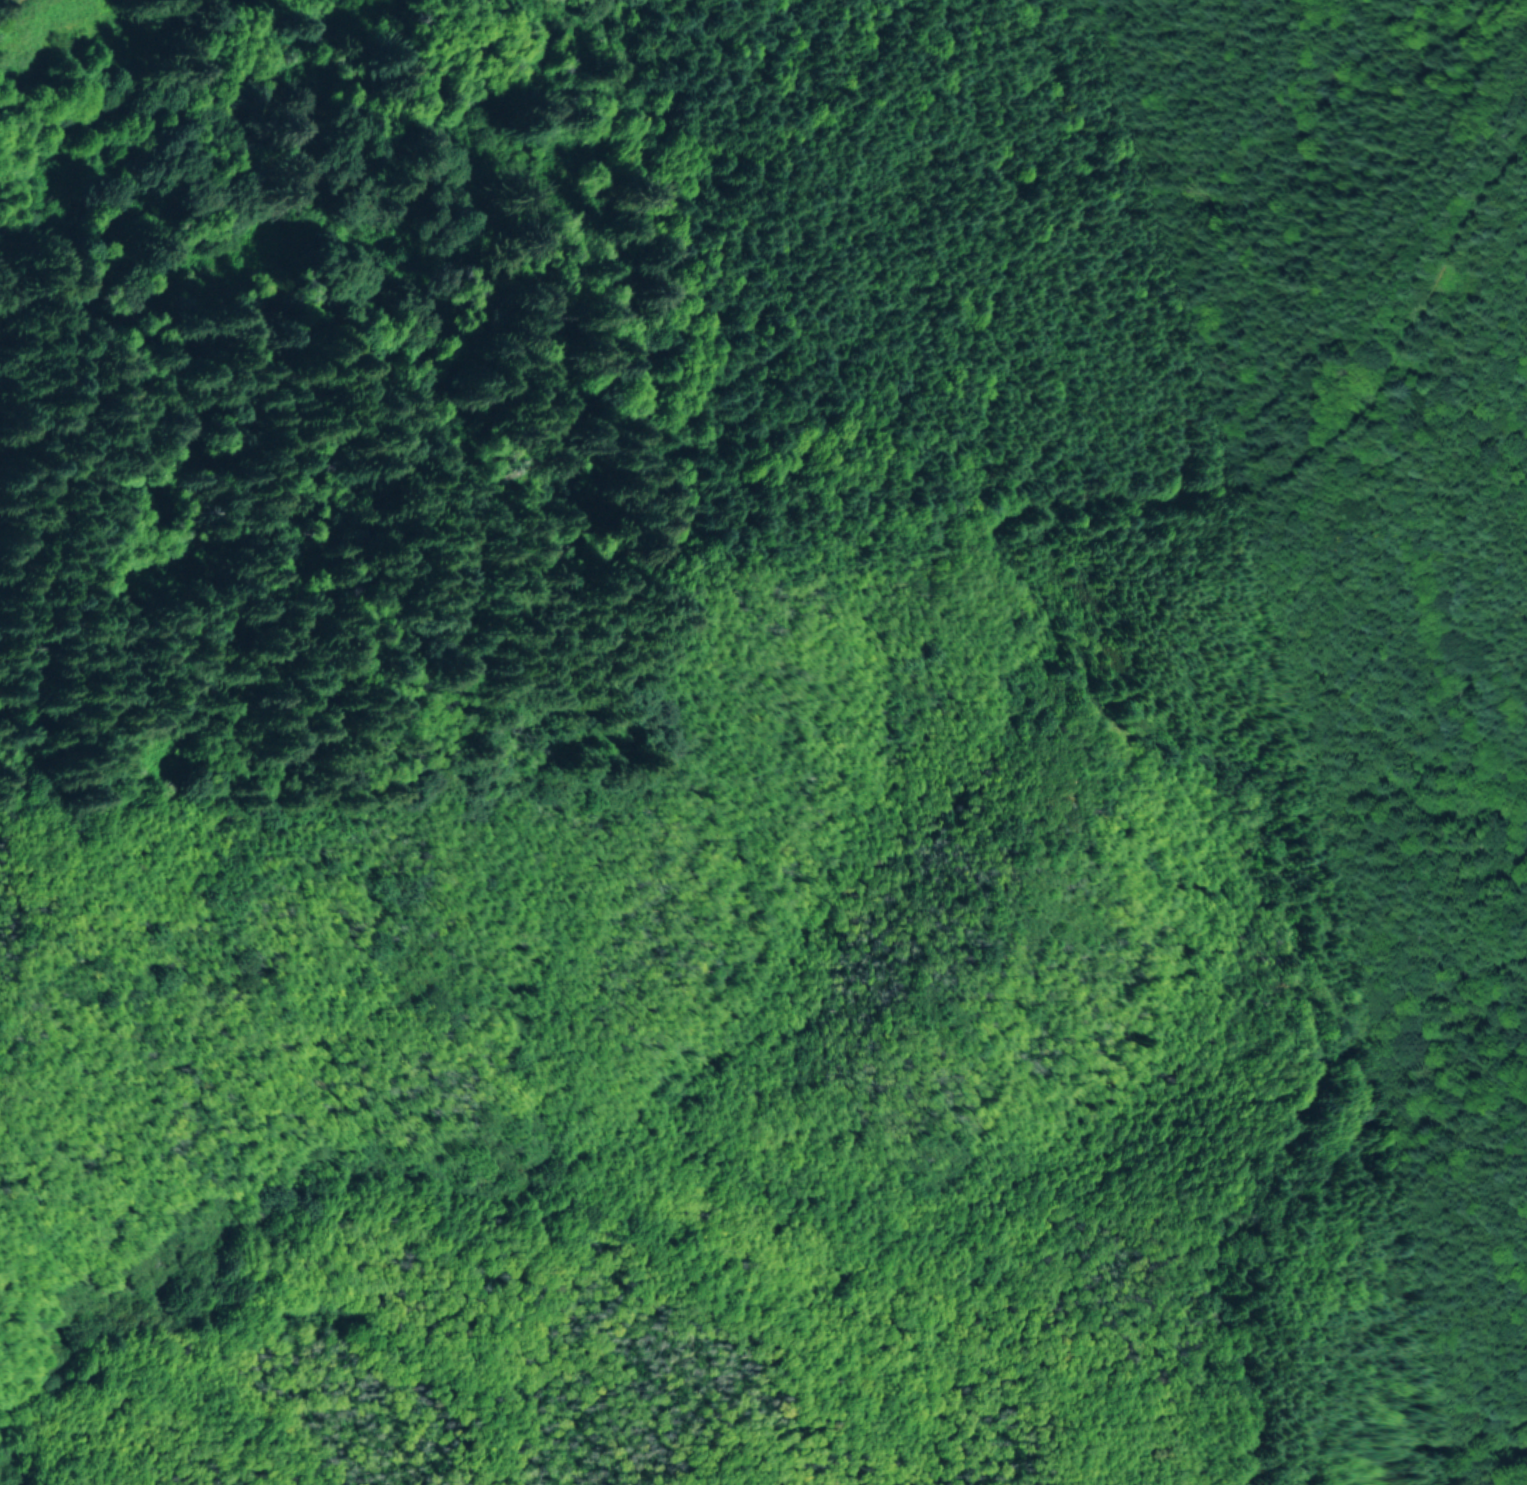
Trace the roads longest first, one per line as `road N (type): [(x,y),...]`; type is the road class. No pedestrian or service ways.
road 1 (track): [(1166,1484),(1167,1457),(1142,1394),(1164,1326),(1166,1253),(1245,1054),(1260,983),(1241,886),(1196,808),(1072,776),(1022,654),(963,580),(977,547),(1015,519),(1115,504),(1227,470),(1327,417),(1526,26)]

